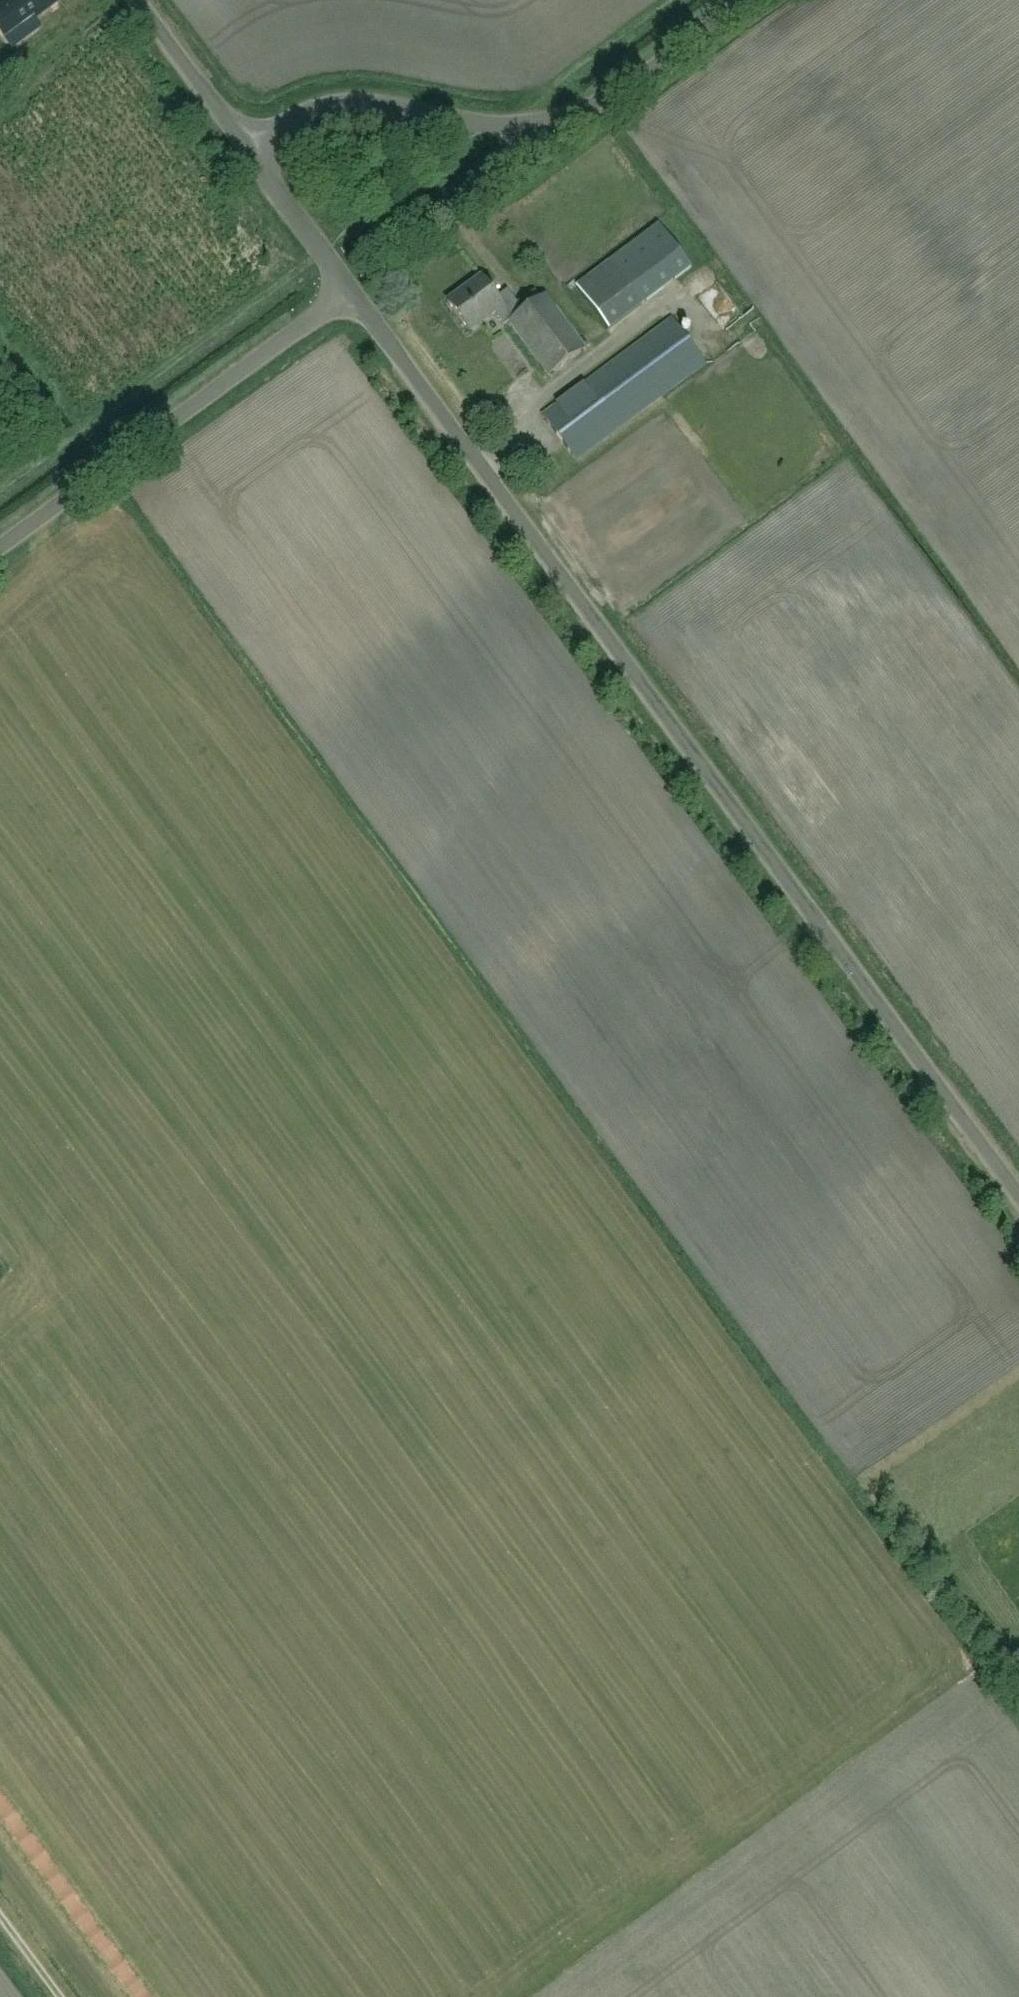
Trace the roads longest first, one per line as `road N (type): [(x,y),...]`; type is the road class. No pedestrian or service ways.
road 1 (unclassified): [(1018,1205),(349,290)]
road 2 (unclassified): [(248,152),(307,115),(345,106),(456,124),(538,130),(564,124),(625,97),(754,0)]
road 3 (unclassified): [(0,547),(349,290)]
road 4 (unclassified): [(248,152),(134,0)]
road 5 (unclassified): [(349,290),(248,152)]

